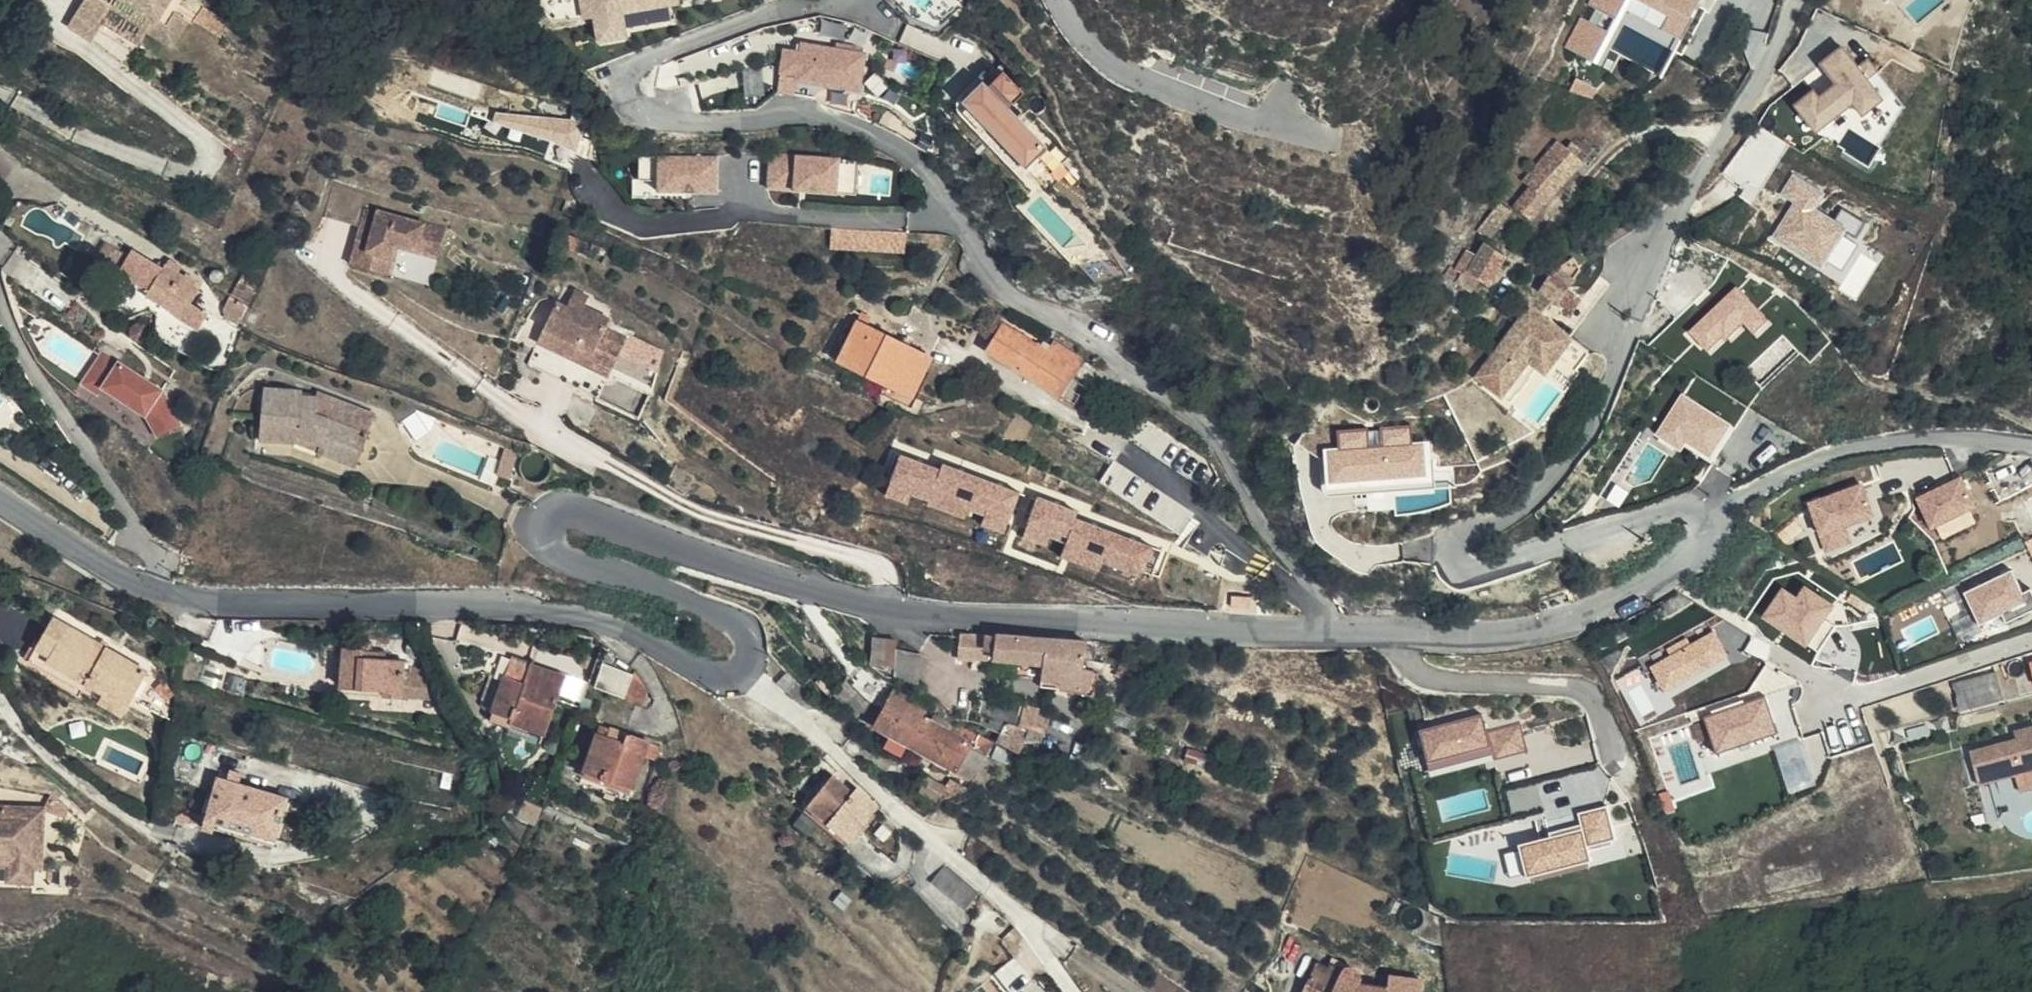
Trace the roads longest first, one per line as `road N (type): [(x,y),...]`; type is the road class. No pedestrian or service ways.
road 1 (unclassified): [(0,502),(161,599),(526,609),(615,631),(712,679),(738,678),(751,660),(750,638),(733,622),(667,591),(556,557),(546,534),(555,515),(580,514),(886,614),(1472,638),(1602,613),(1695,551),(1711,516)]
road 2 (residential): [(1796,0),(1763,82),(1668,247),(1595,420),(1561,471),(1461,546),(1459,563),(1479,573),(1669,512),(1711,516)]
road 3 (unclassified): [(1711,516),(1783,473),(1876,447),(2031,449)]

